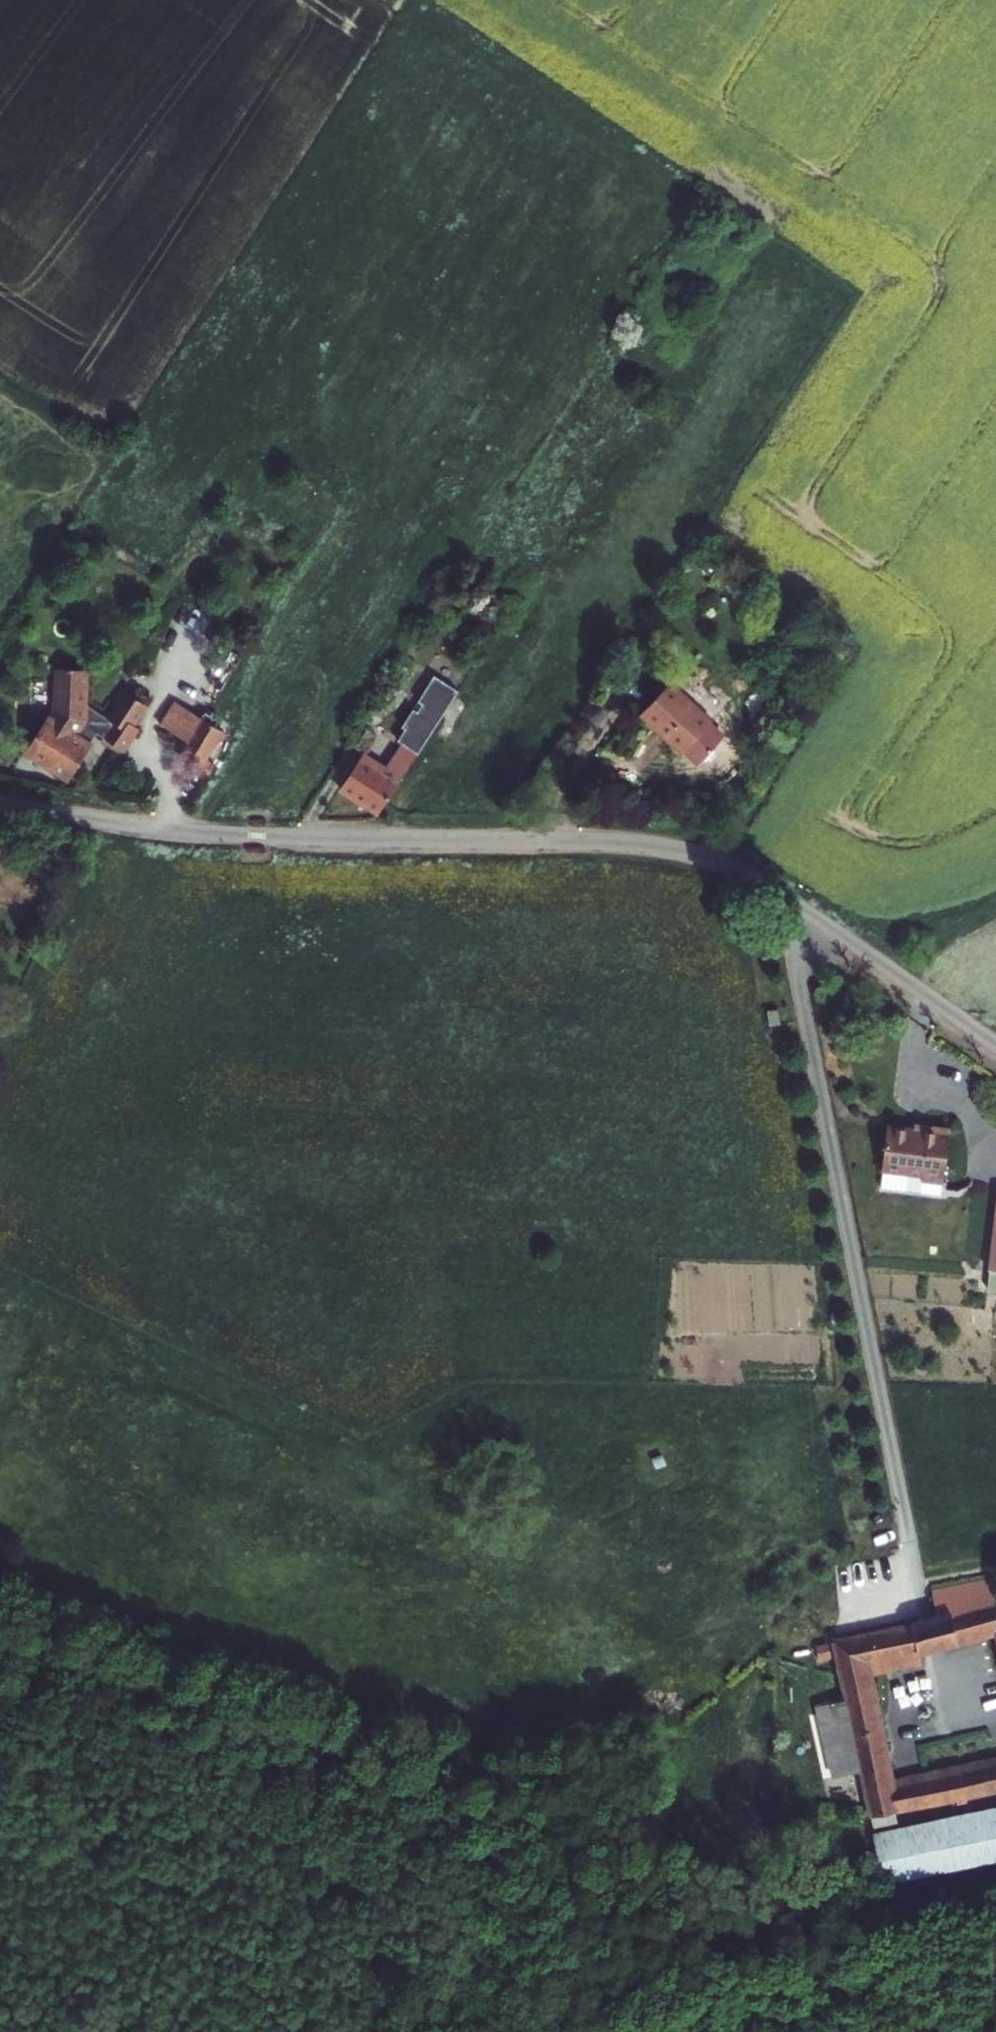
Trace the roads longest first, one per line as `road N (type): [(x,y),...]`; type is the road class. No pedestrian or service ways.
road 1 (residential): [(0,805),(207,834),(689,851),(780,894),(995,1044)]

